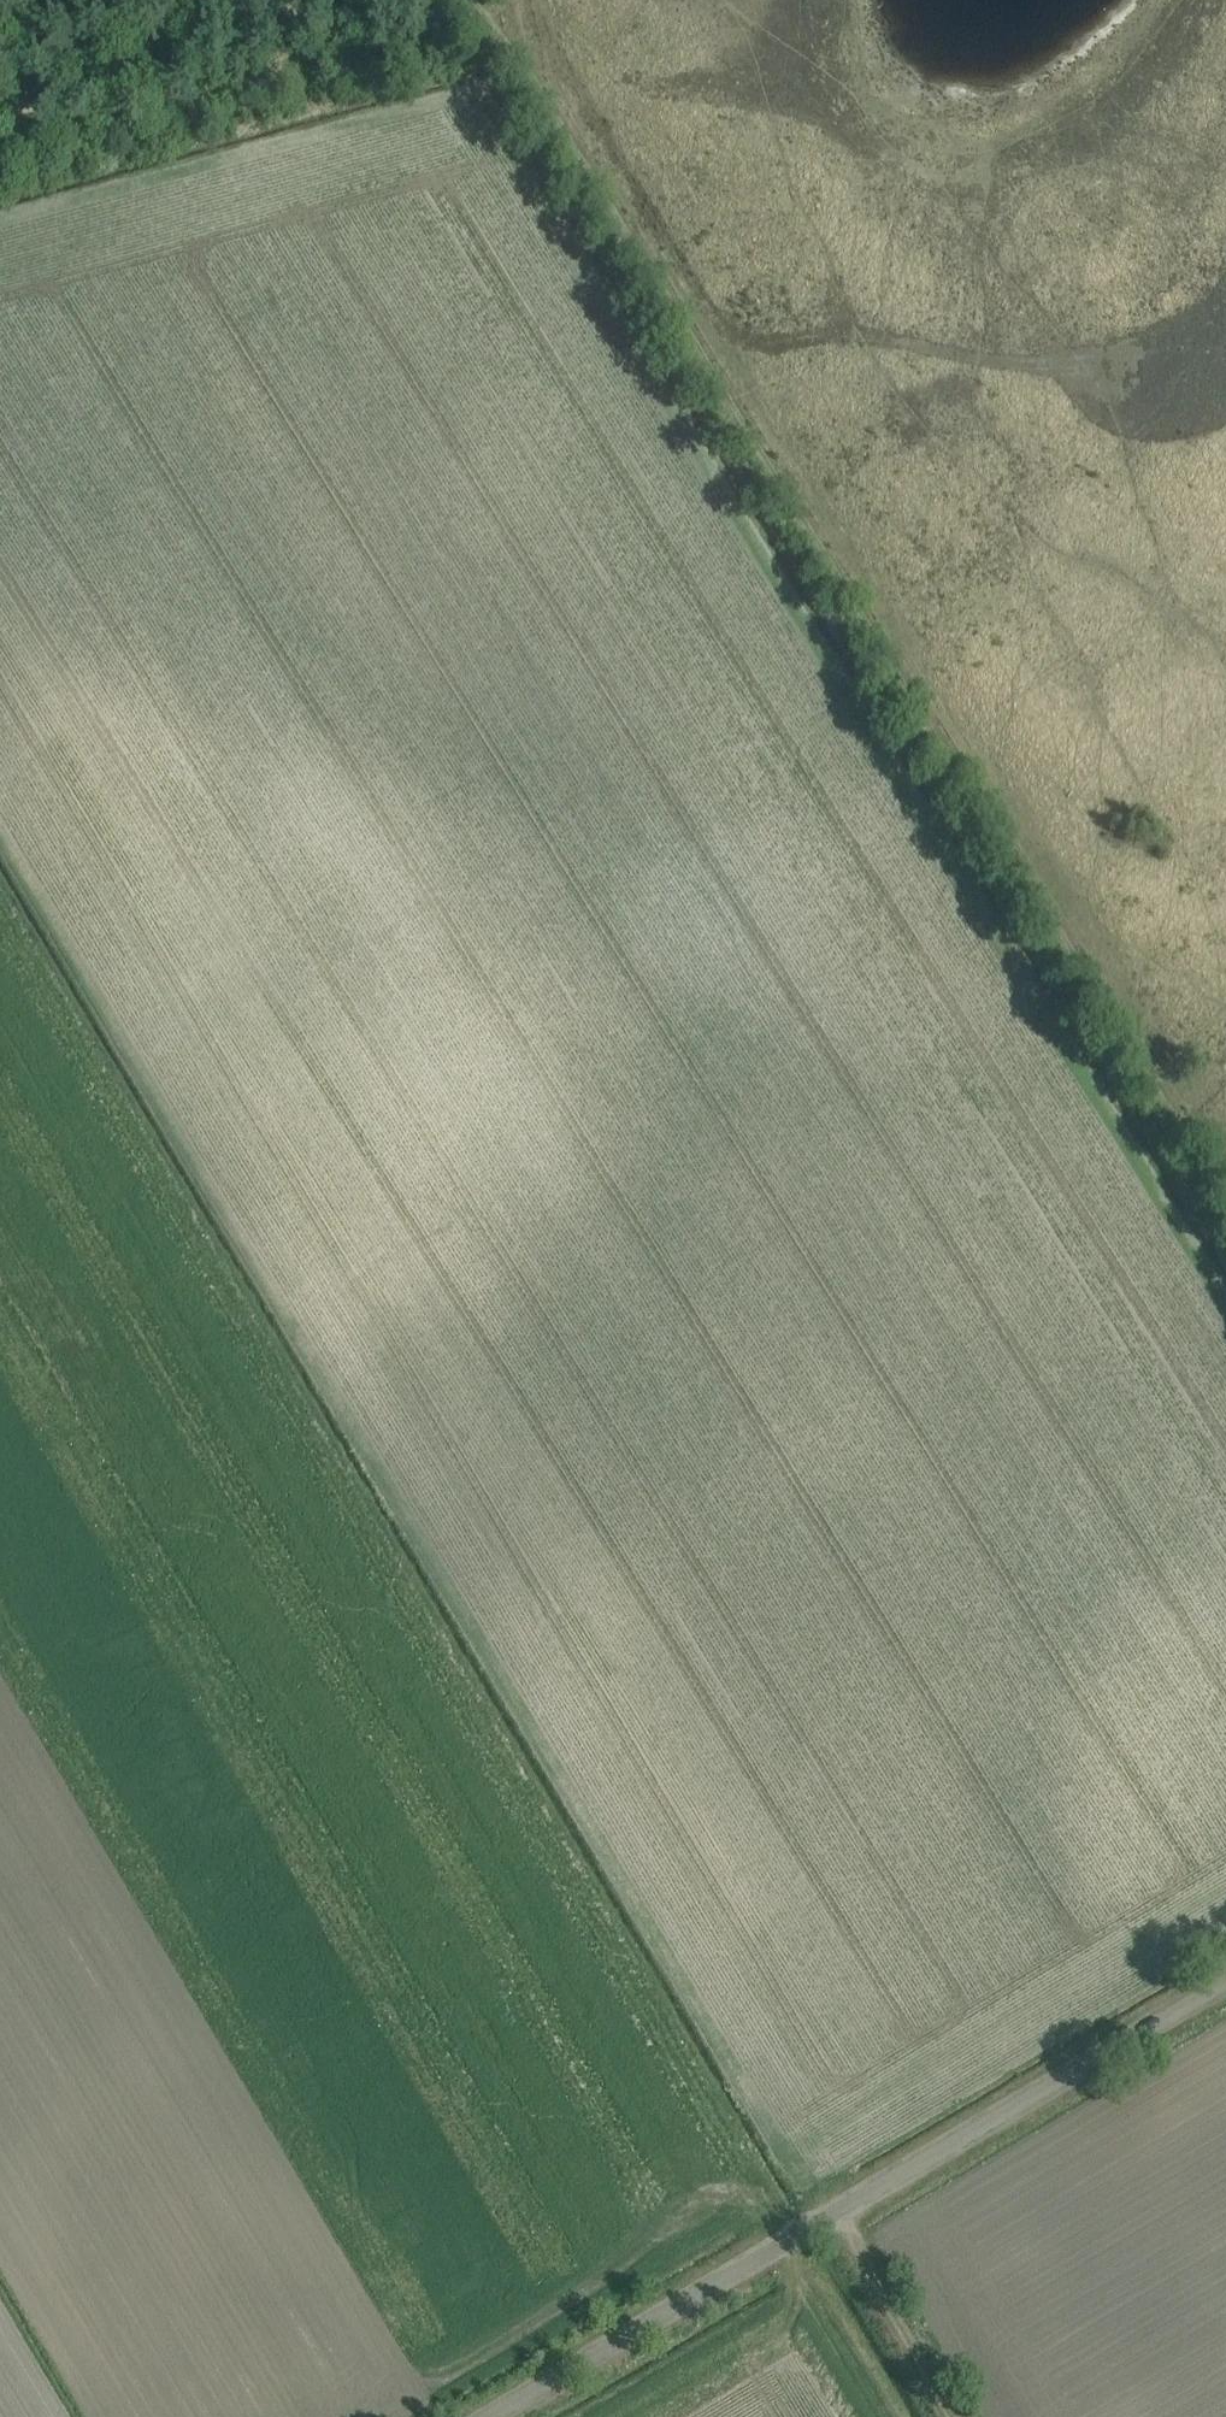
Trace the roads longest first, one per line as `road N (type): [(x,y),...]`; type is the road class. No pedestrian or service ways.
road 1 (unclassified): [(491,2416),(1225,1982)]
road 2 (track): [(833,2215),(950,2416)]

